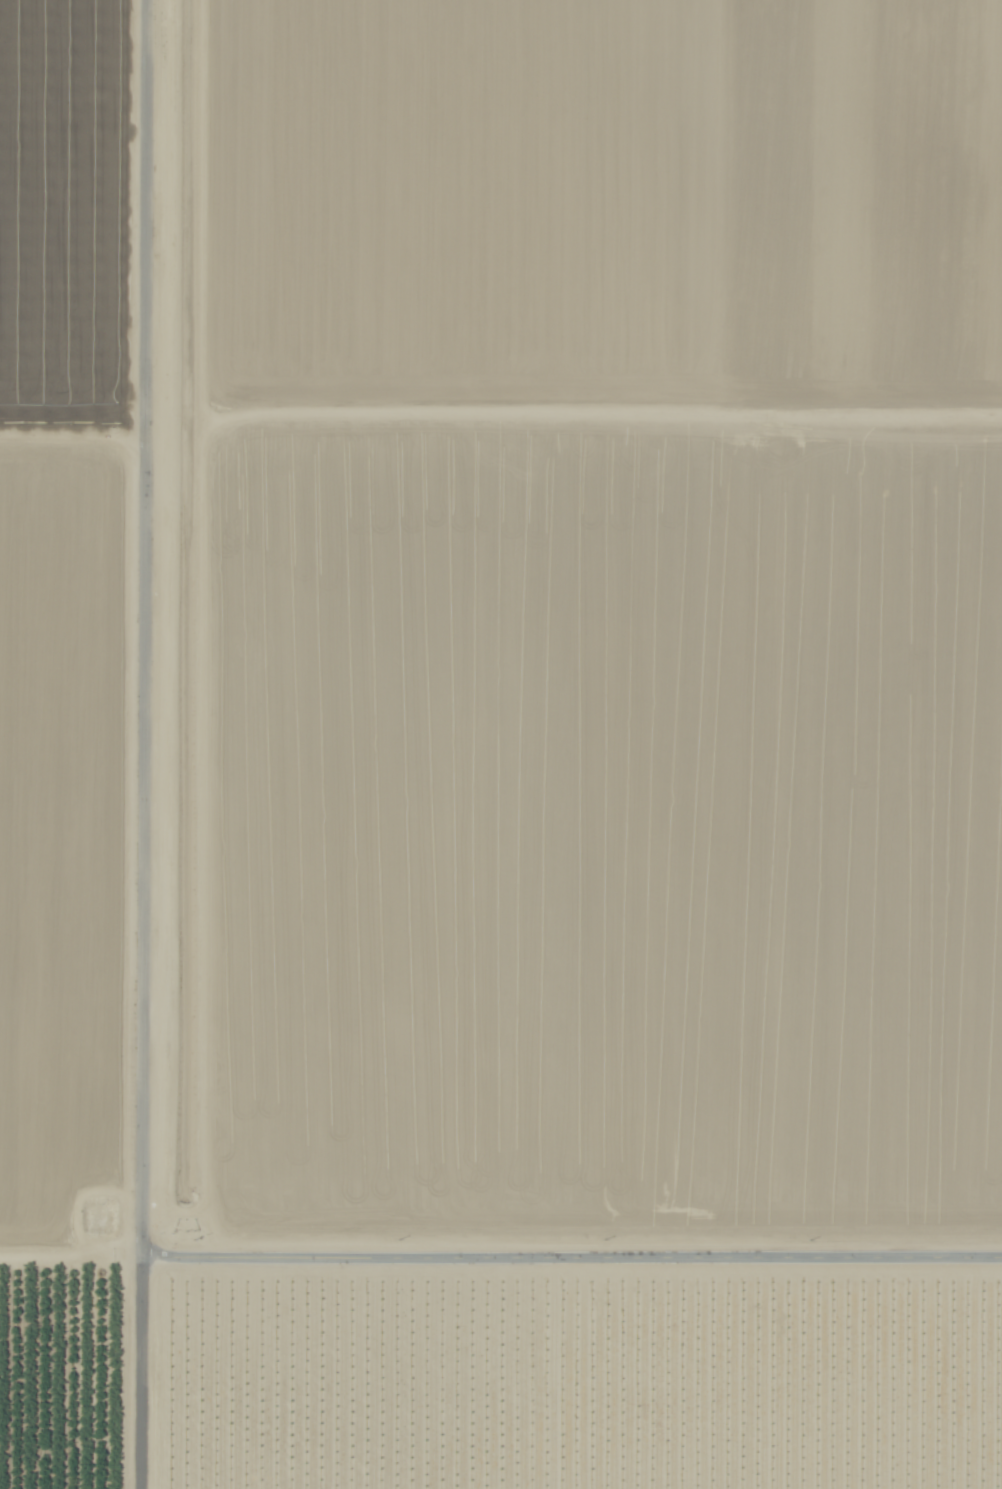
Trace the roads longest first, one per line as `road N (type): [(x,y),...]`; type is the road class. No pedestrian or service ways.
road 1 (residential): [(146,0),(142,1488)]
road 2 (tertiary): [(1001,1259),(143,1258)]
road 3 (residential): [(143,1258),(0,1258)]

